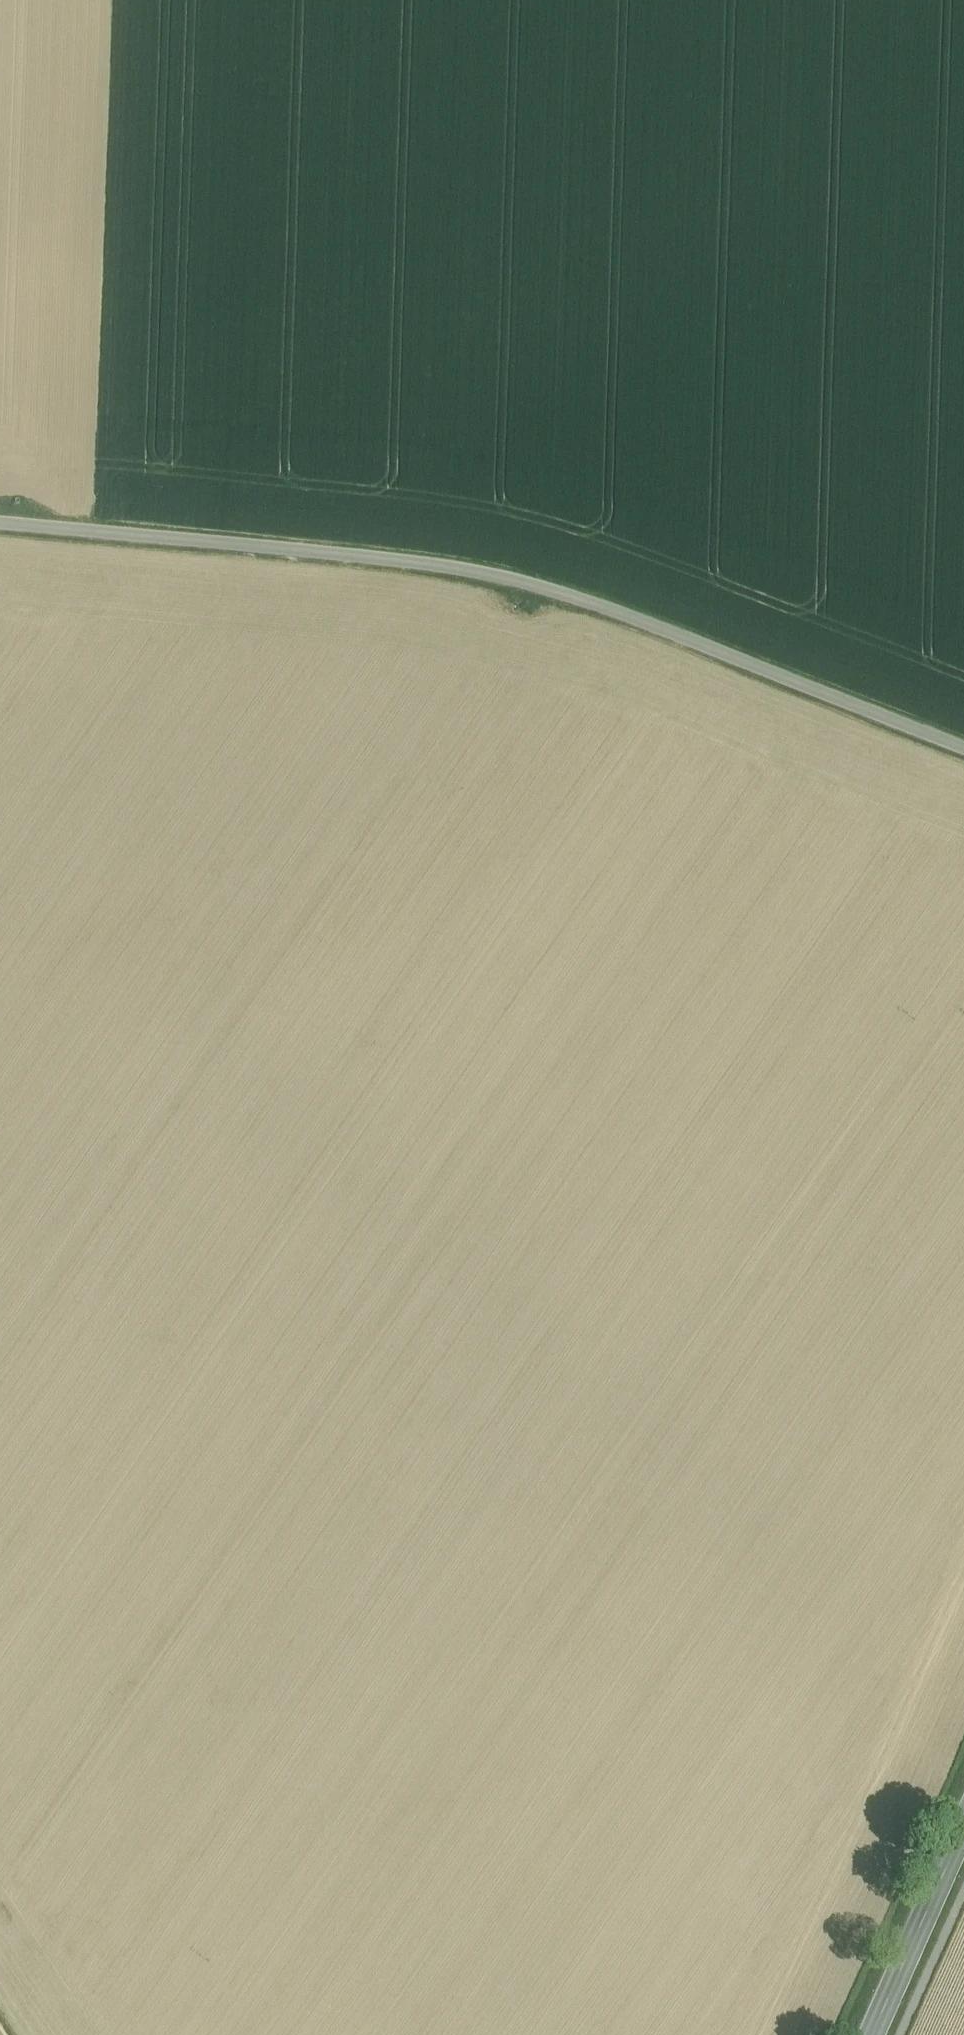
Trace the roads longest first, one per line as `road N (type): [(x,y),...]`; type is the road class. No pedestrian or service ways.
road 1 (unclassified): [(0,523),(516,581),(963,749)]
road 2 (secondary): [(873,2034),(963,1828)]

